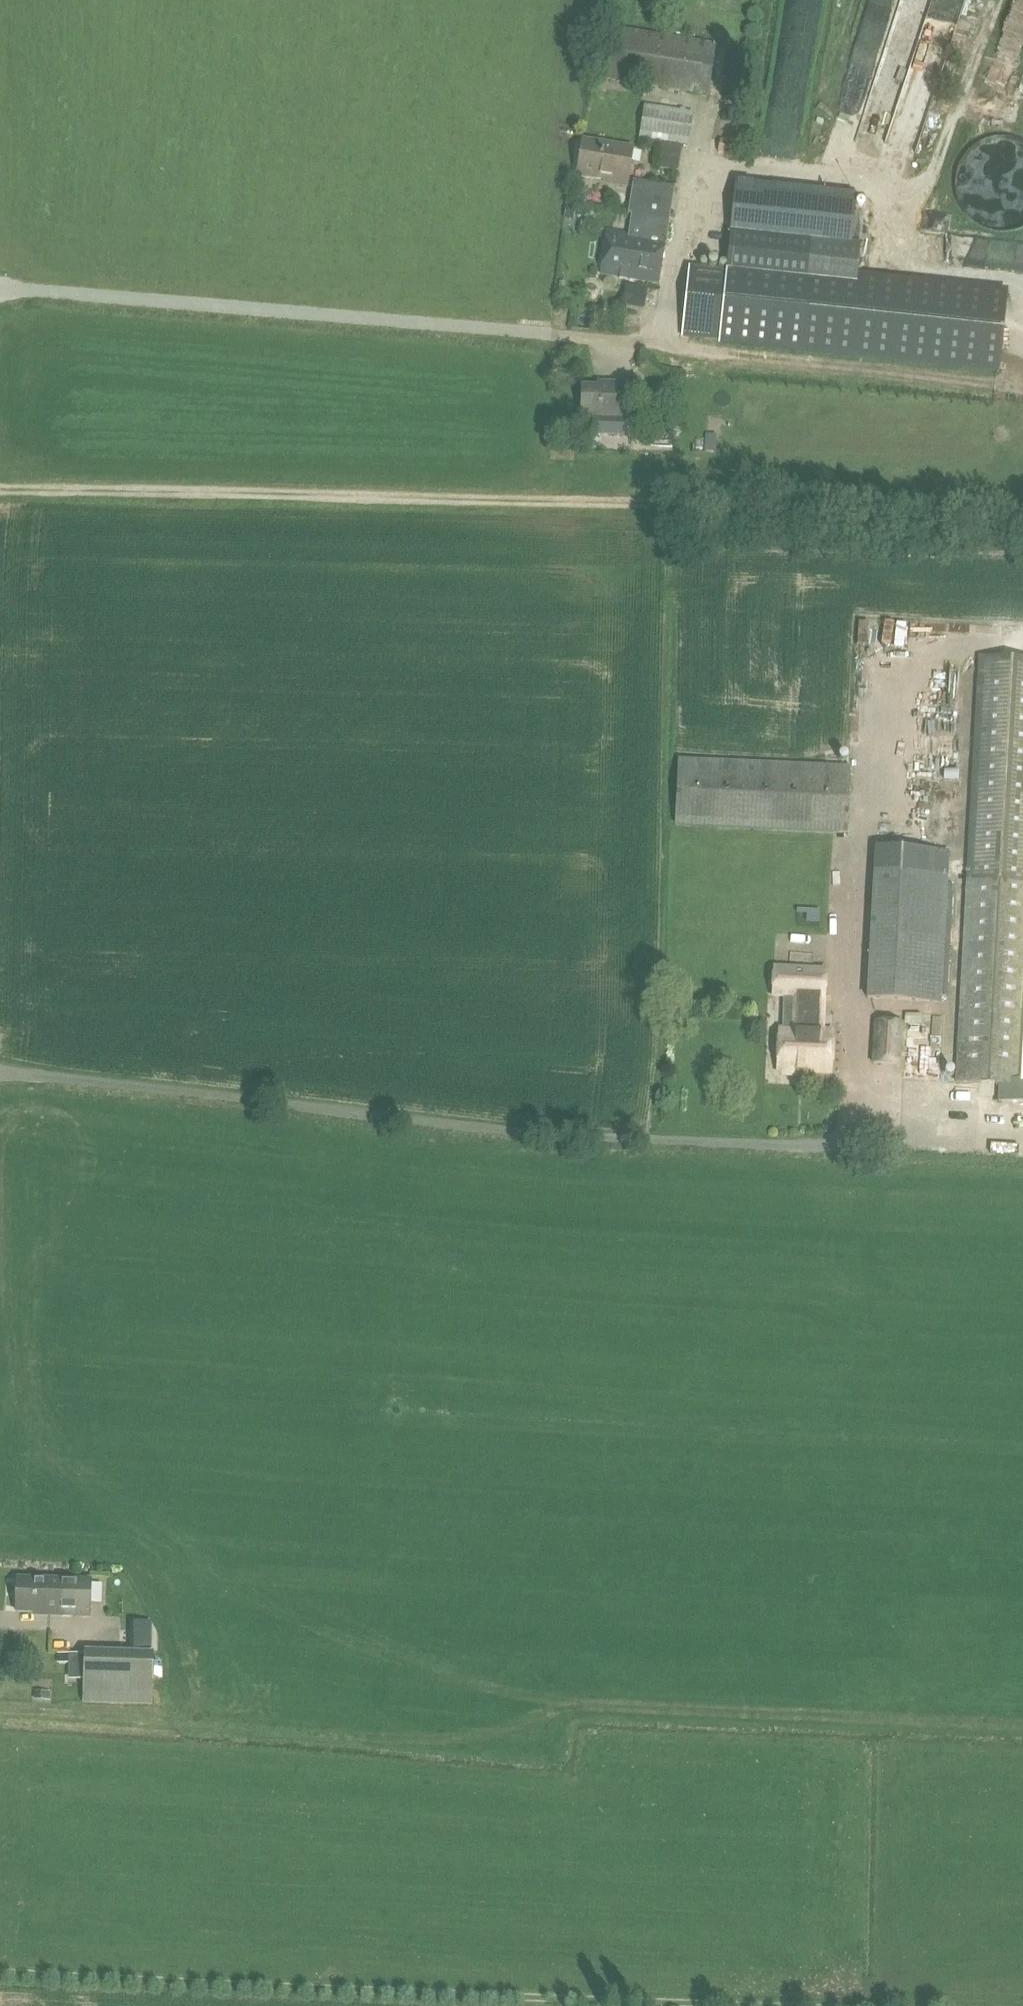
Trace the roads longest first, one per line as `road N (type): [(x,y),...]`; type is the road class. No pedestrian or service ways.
road 1 (track): [(0,488),(1022,514)]

